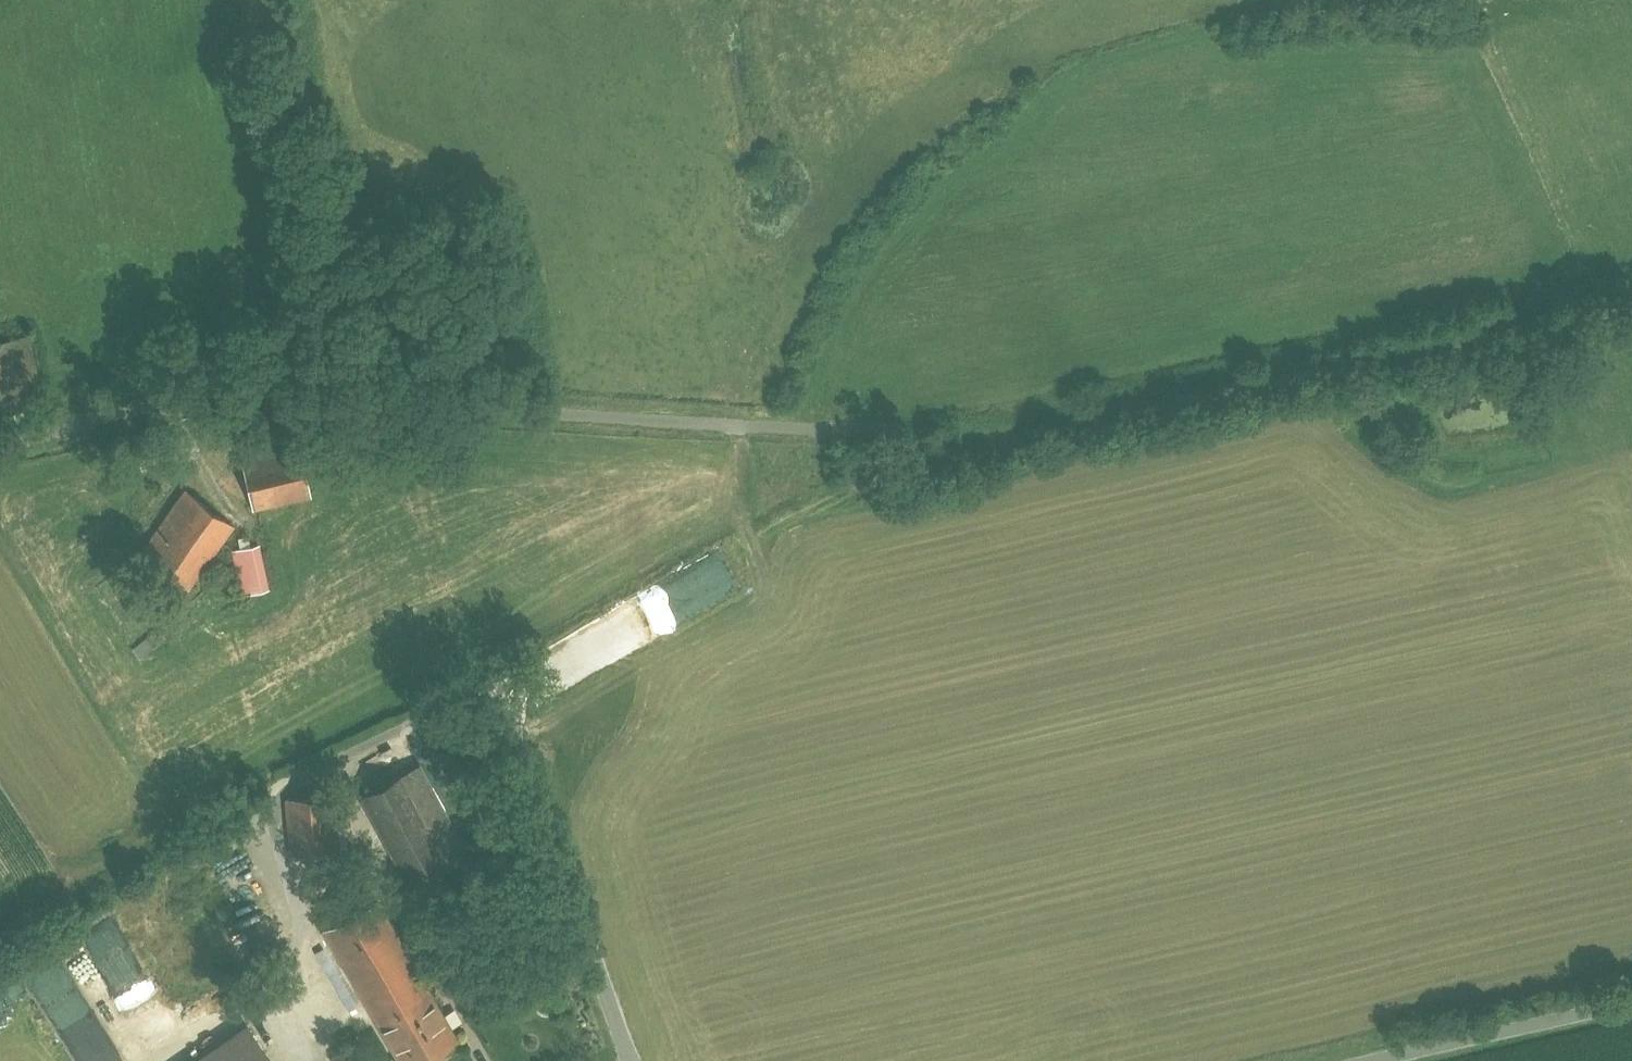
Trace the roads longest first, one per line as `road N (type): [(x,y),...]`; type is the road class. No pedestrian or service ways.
road 1 (unclassified): [(0,452),(219,397),(882,434)]

